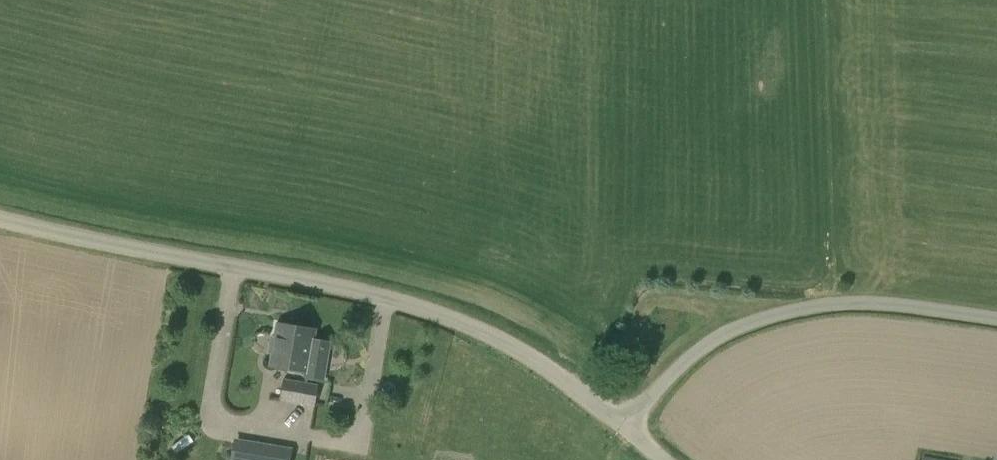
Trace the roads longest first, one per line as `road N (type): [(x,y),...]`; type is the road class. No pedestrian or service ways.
road 1 (unclassified): [(621,426),(562,375),(499,337),(405,302),(0,221)]
road 2 (unclassified): [(621,426),(723,334),(783,313),(848,301),(996,321)]

